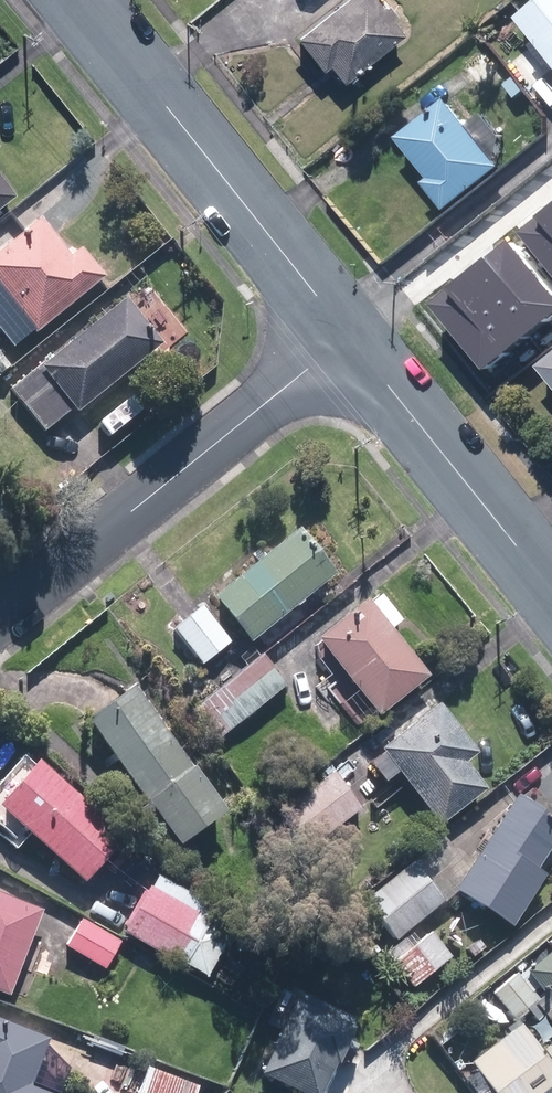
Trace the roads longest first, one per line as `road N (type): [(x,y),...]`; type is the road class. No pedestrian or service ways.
road 1 (residential): [(0,619),(349,336)]
road 2 (residential): [(76,0),(349,336)]
road 3 (residential): [(349,336),(551,586)]

